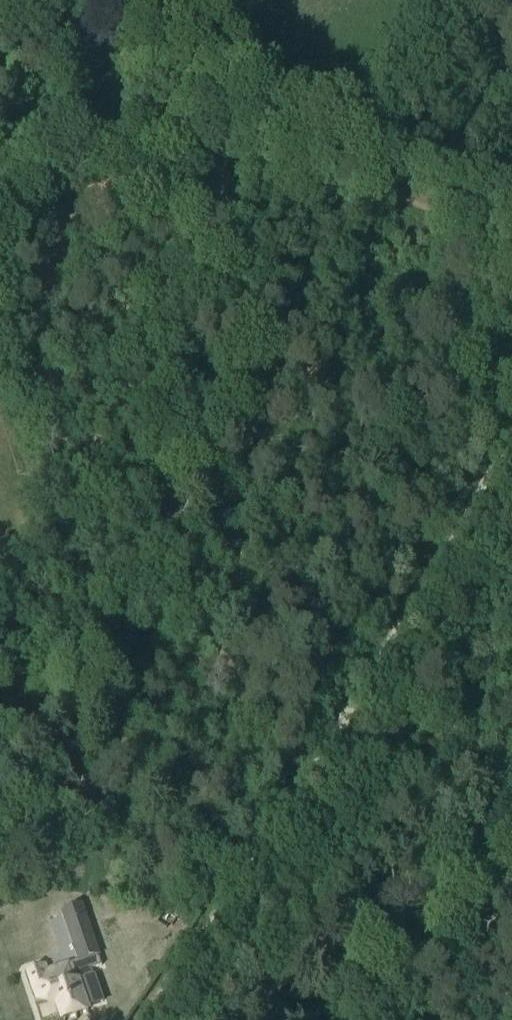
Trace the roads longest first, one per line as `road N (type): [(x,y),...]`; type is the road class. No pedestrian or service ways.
road 1 (track): [(146,1019),(511,426)]
road 2 (track): [(511,273),(122,81)]
road 3 (track): [(511,825),(415,942),(372,1019)]
road 4 (track): [(0,227),(122,81)]
road 5 (track): [(122,81),(0,9)]

